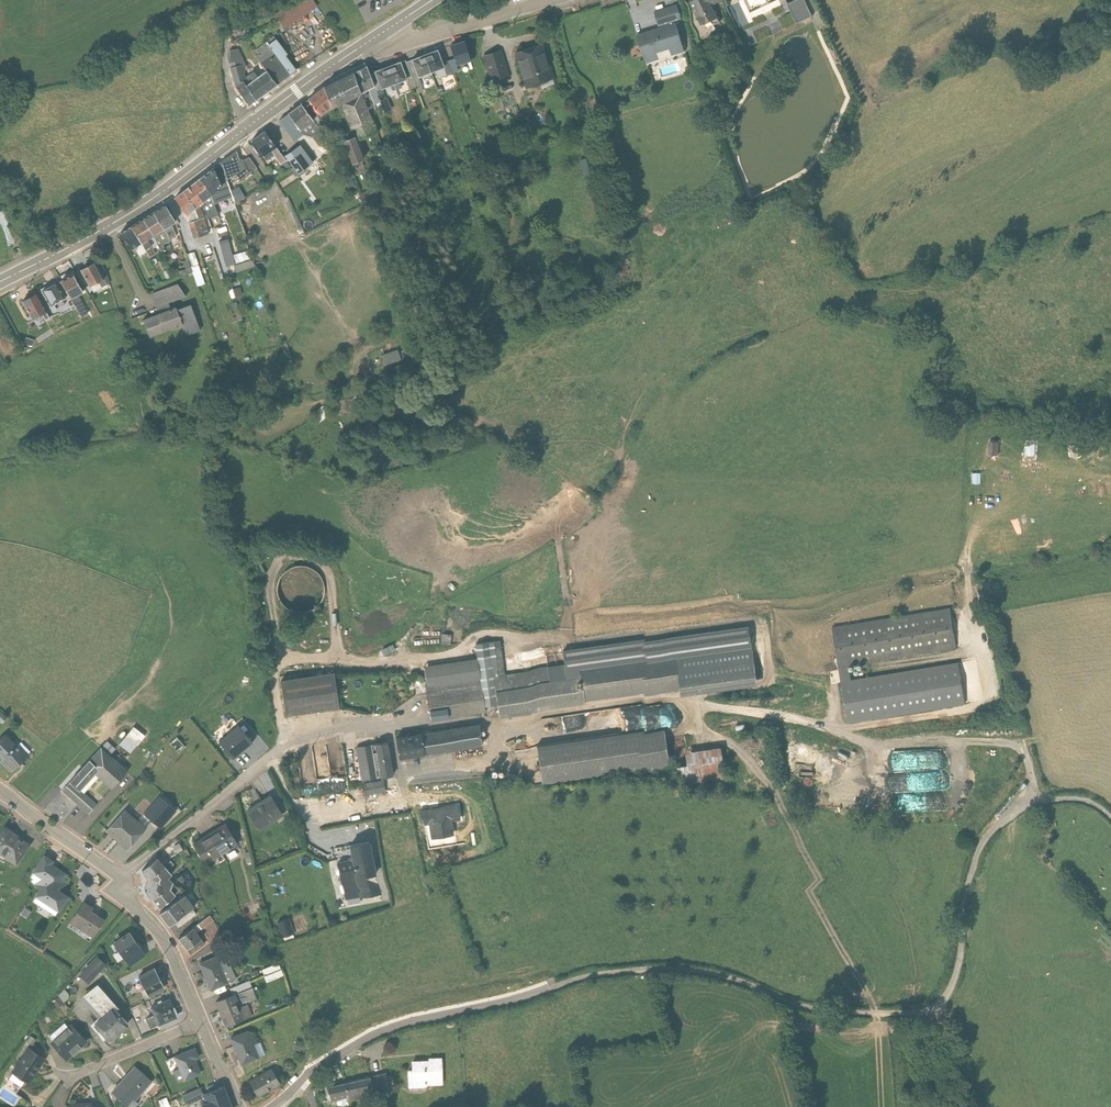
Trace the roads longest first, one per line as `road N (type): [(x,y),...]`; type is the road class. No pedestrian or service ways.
road 1 (unclassified): [(532,995),(594,974),(688,969),(816,1008),(921,1013),(946,997),(975,868),(1001,835),(1024,822),(1063,816),(1092,823),(1110,841)]
road 2 (track): [(1024,822),(1013,767),(866,762),(667,722),(395,749)]
road 3 (secondary): [(0,302),(115,241),(375,52)]
road 4 (residential): [(273,1106),(377,1035),(532,995)]
road 5 (unclassified): [(597,0),(424,51),(375,52)]
road 6 (residential): [(126,898),(276,774)]
road 7 (residential): [(0,815),(126,898)]
road 8 (residential): [(126,898),(168,949),(199,1022)]
road 9 (residential): [(199,1022),(71,1077)]

